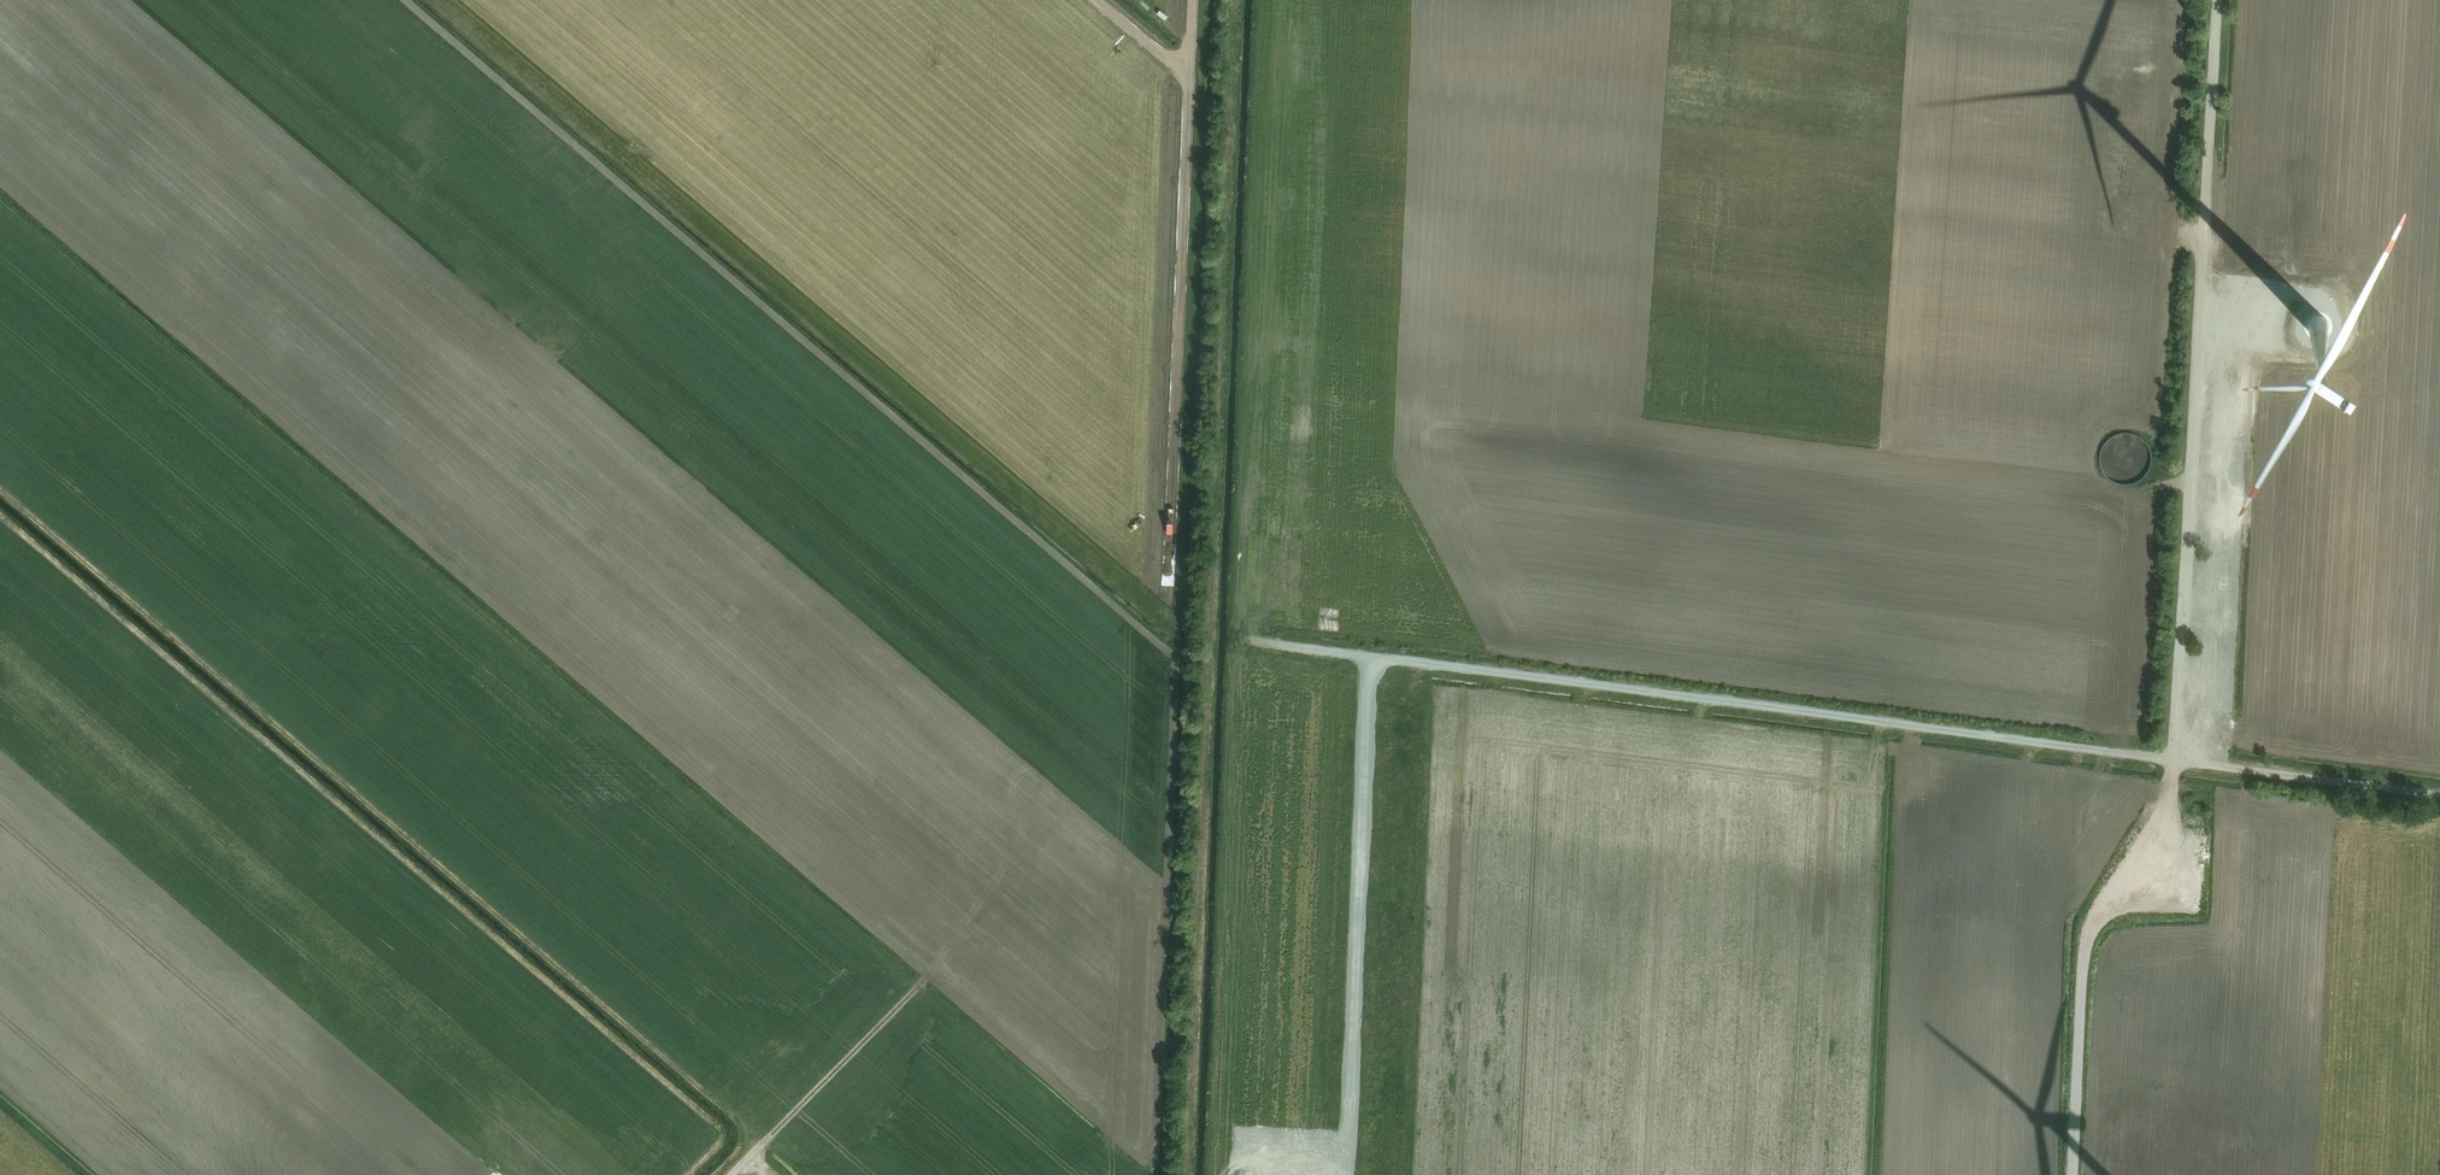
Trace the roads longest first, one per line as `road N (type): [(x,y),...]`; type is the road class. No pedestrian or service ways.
road 1 (track): [(2215,0),(2178,758),(2169,824),(2151,868),(2085,925),(2074,1174)]
road 2 (unclassified): [(2439,792),(1256,644)]

